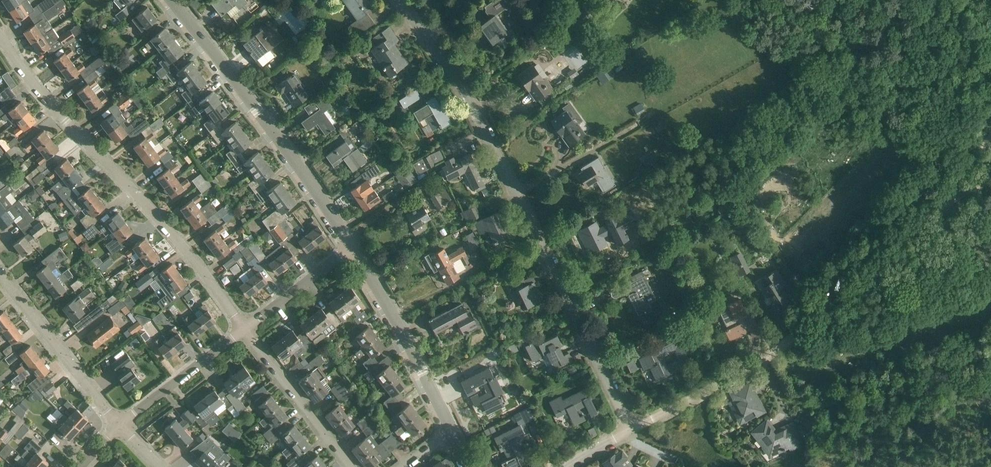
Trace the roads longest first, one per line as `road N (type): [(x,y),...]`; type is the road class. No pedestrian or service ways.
road 1 (residential): [(631,430),(475,112),(399,0)]
road 2 (residential): [(247,329),(0,35)]
road 3 (track): [(764,359),(954,195),(990,133)]
road 4 (tertiary): [(352,247),(169,0)]
road 5 (tertiary): [(453,433),(352,247)]
road 6 (residential): [(120,426),(0,274)]
road 7 (residential): [(355,466),(247,329)]
road 8 (residential): [(120,426),(247,329)]
road 9 (residential): [(631,430),(764,359)]
road 10 (residential): [(247,329),(352,247)]

